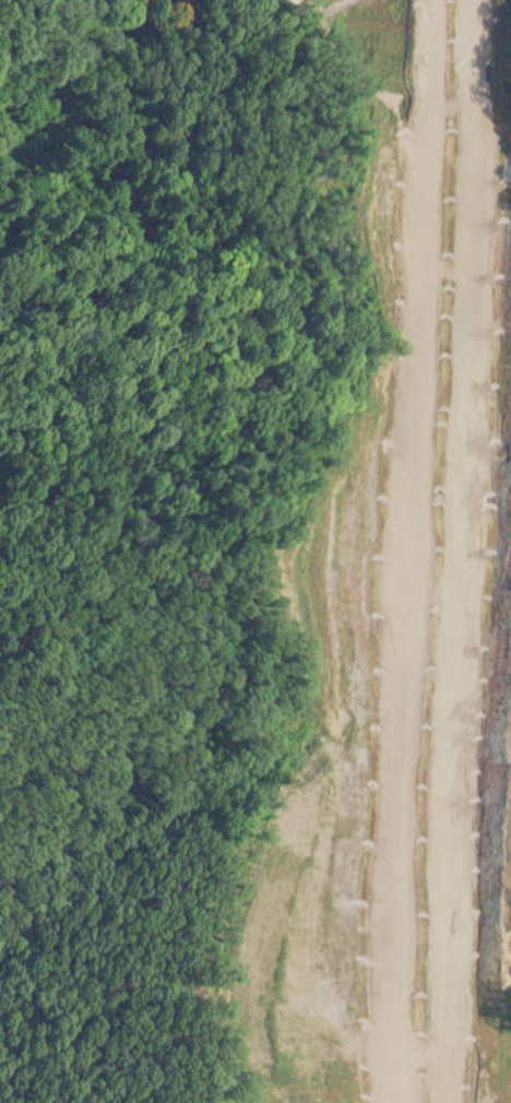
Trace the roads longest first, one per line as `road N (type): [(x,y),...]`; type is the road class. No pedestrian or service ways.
road 1 (trunk): [(430,0),(391,1102)]
road 2 (trunk): [(450,1102),(470,0)]

